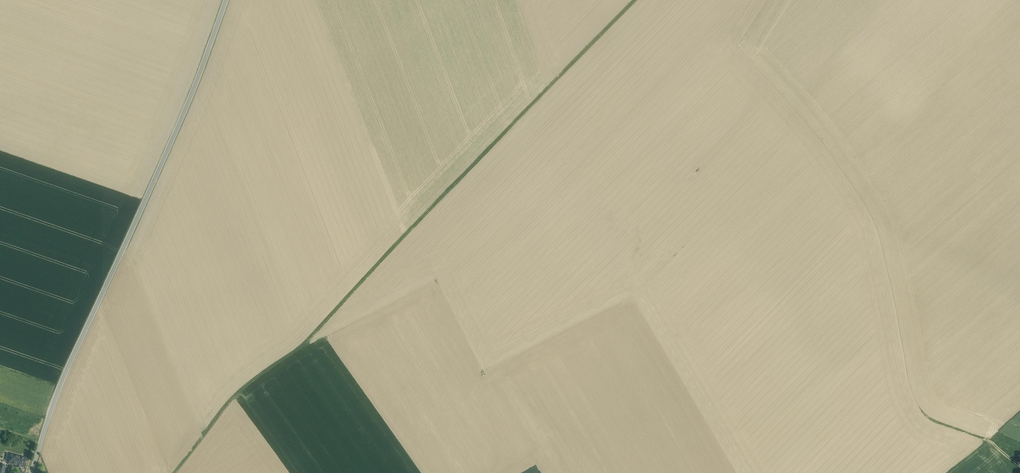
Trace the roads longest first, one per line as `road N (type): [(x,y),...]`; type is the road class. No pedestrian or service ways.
road 1 (track): [(175,472),(235,401),(305,346),(635,0)]
road 2 (unclassified): [(31,472),(54,399),(226,0)]

